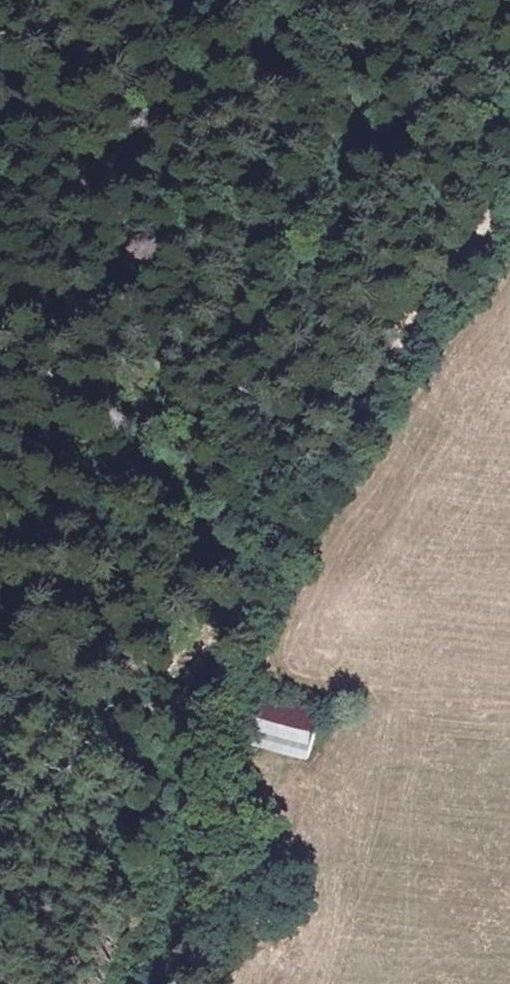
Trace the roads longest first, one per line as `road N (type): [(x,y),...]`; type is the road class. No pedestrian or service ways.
road 1 (track): [(250,573),(448,268),(490,219),(498,111),(489,36),(500,0)]
road 2 (track): [(250,573),(181,509),(157,456),(111,252),(122,158),(102,0)]
road 3 (track): [(163,983),(178,907),(159,778),(172,709),(250,573)]

